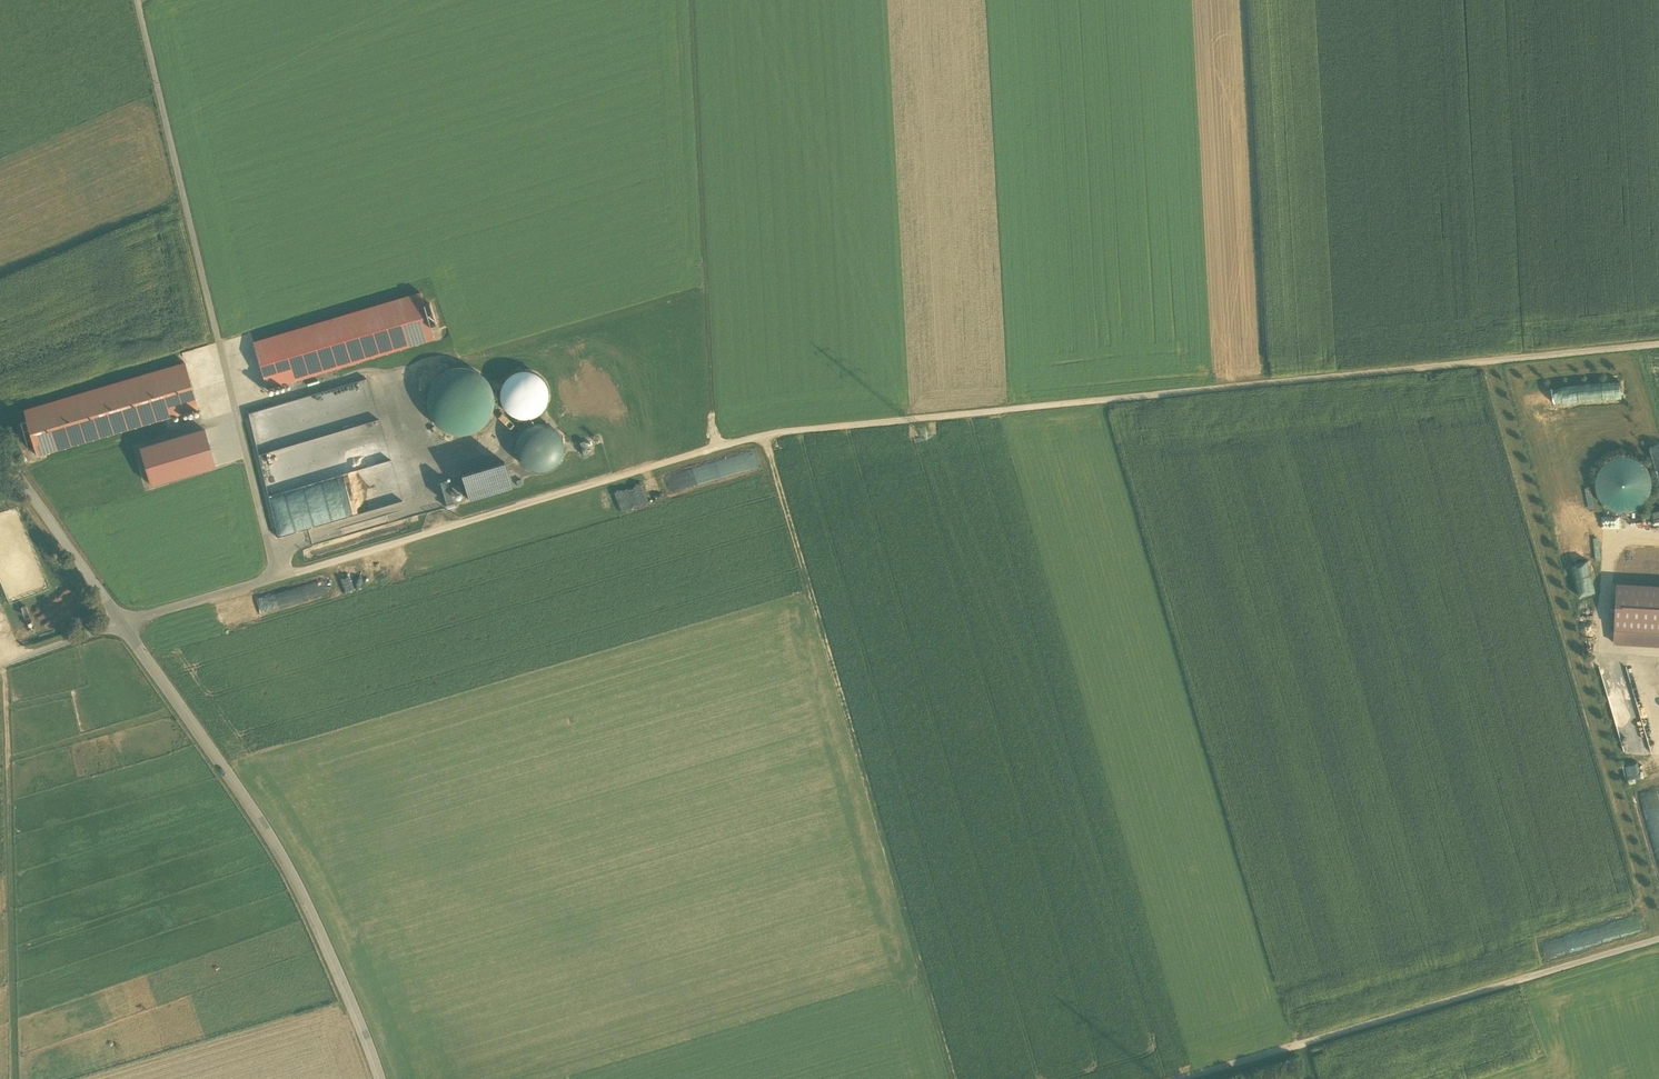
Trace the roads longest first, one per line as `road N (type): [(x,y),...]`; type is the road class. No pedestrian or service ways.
road 1 (track): [(1658,345),(764,434),(121,622)]
road 2 (track): [(953,1078),(764,434)]
road 3 (track): [(275,578),(138,0)]
road 4 (unclassified): [(378,1078),(353,1006),(271,834),(121,622)]
road 5 (track): [(1658,937),(1179,1078)]
road 6 (track): [(714,449),(688,0)]
road 7 (unclassified): [(121,622),(0,450)]
road 8 (unclassified): [(121,622),(0,665)]

